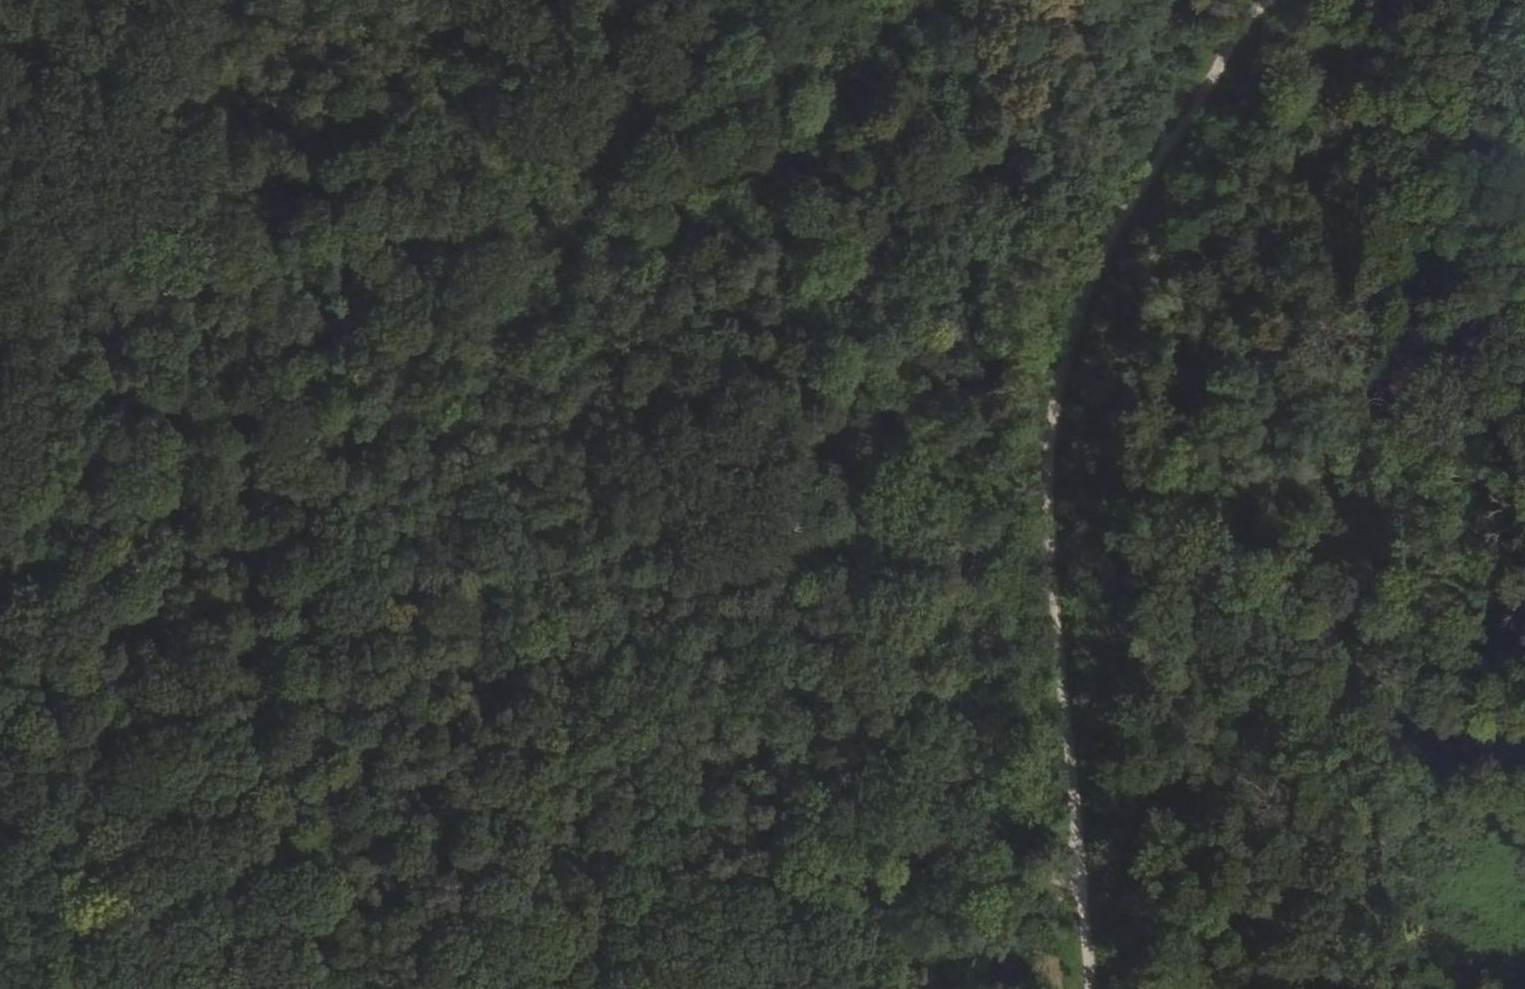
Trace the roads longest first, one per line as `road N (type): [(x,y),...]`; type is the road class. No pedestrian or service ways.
road 1 (track): [(0,961),(1085,880)]
road 2 (track): [(1092,988),(1044,476),(1066,321),(1165,151)]
road 3 (track): [(1165,151),(1206,93),(1230,26),(1263,0)]

